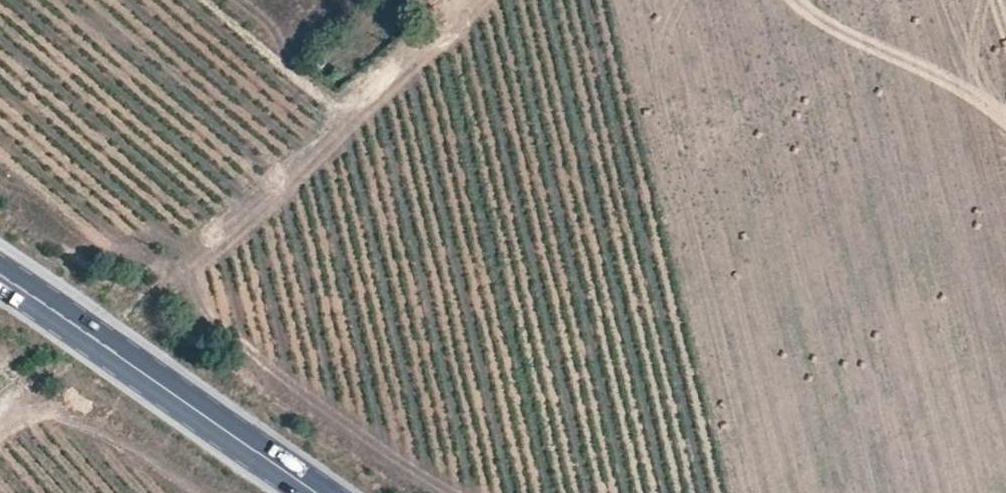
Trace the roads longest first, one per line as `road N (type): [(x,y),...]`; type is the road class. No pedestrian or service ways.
road 1 (trunk): [(534,492),(0,181)]
road 2 (track): [(175,258),(375,95),(474,0)]
road 3 (primary): [(0,273),(317,492)]
road 4 (trunk): [(0,319),(275,492)]

